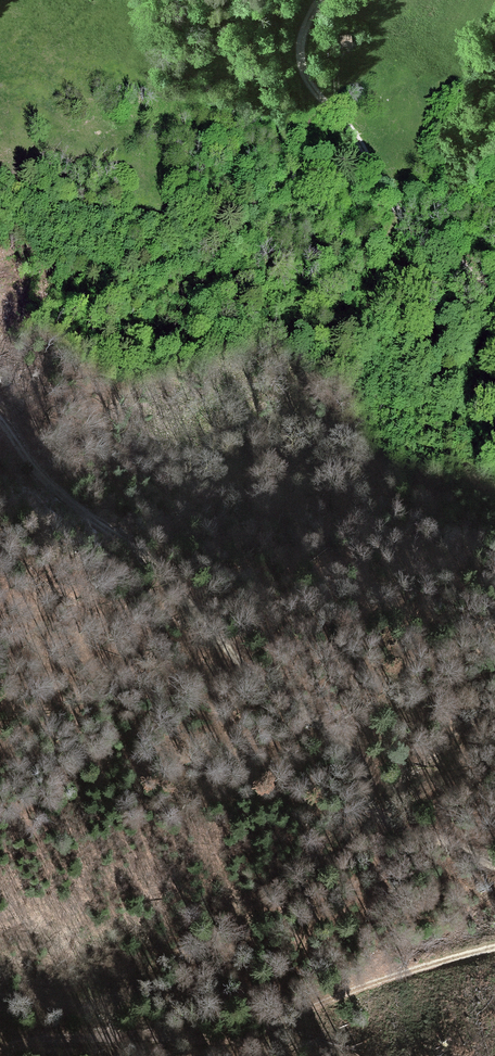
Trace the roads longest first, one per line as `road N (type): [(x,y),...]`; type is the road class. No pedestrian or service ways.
road 1 (track): [(0,421),(42,477),(129,545),(241,661),(348,745),(369,800),(389,825),(494,867)]
road 2 (track): [(494,946),(391,975),(245,1035),(0,1048)]
road 3 (track): [(494,307),(455,254),(403,216),(342,118),(313,91),(300,52),(320,0)]

